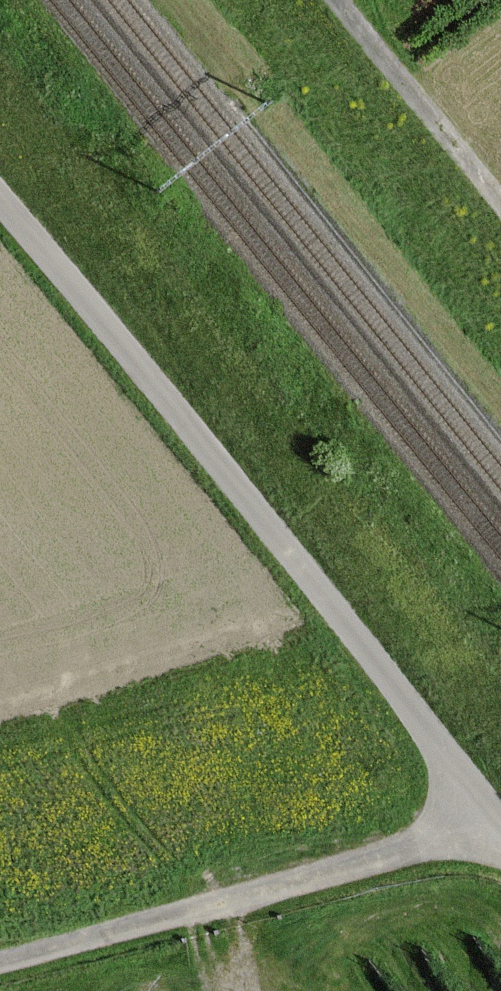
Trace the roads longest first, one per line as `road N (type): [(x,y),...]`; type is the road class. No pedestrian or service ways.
road 1 (unclassified): [(495,828),(443,748),(201,440),(0,206)]
road 2 (unclassified): [(0,964),(495,828)]
road 3 (unclassified): [(339,0),(500,200)]

